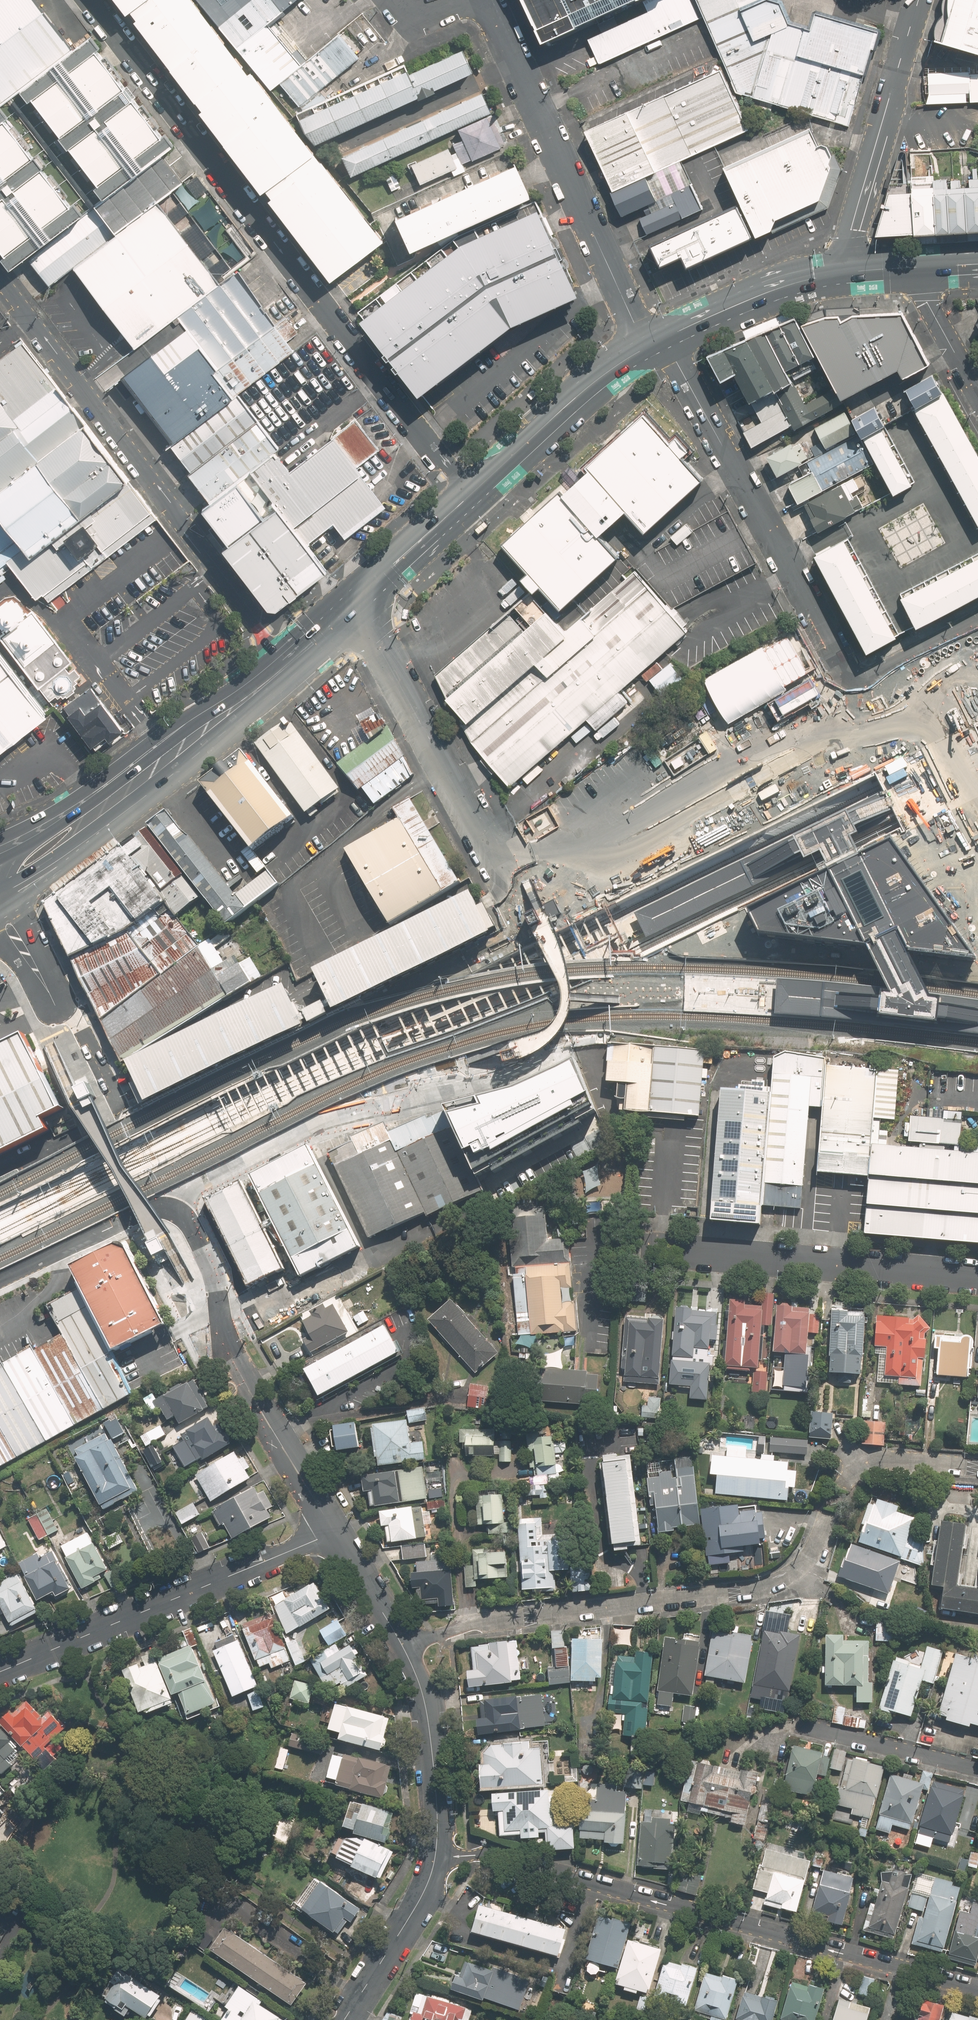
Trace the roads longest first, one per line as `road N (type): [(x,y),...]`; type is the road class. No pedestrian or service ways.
road 1 (unclassified): [(89,0),(469,497)]
road 2 (residential): [(977,1988),(494,1854),(435,1858)]
road 3 (unclassified): [(285,664),(0,279)]
road 4 (residential): [(569,1055),(300,1133),(178,1205)]
road 5 (residential): [(799,1581),(476,1623),(402,1644)]
road 6 (residential): [(854,684),(680,367),(653,342)]
road 7 (residential): [(653,342),(635,322),(487,0)]
road 8 (residential): [(178,1205),(202,1247),(227,1348),(336,1532)]
road 9 (residential): [(0,1672),(336,1532)]
road 10 (residential): [(977,1277),(659,1252)]
road 11 (residential): [(355,602),(503,867)]
road 12 (residential): [(840,273),(919,0)]
road 13 (secondary): [(653,342),(584,391),(469,497)]
road 14 (unclassified): [(854,684),(961,861),(977,871)]
road 15 (secondary): [(224,715),(183,762),(57,862)]
road 16 (residential): [(402,1644),(429,1723),(435,1858)]
road 17 (secondary): [(840,273),(778,287),(653,342)]
road 18 (unclassified): [(0,1280),(109,1227),(178,1205)]
road 19 (primary): [(0,839),(164,742)]
road 20 (residential): [(435,1858),(424,1892),(345,2019)]
road 21 (residential): [(801,1727),(977,1772)]
road 22 (secondary): [(469,497),(355,602)]
road 23 (secondary): [(47,835),(164,742)]
road 24 (residential): [(977,1467),(871,1458),(845,1484)]
road 25 (residential): [(854,684),(977,622)]
road 26 (residential): [(977,389),(912,270)]
road 27 (residential): [(336,1532),(402,1644)]
road 28 (unclassified): [(123,1111),(68,1002)]

